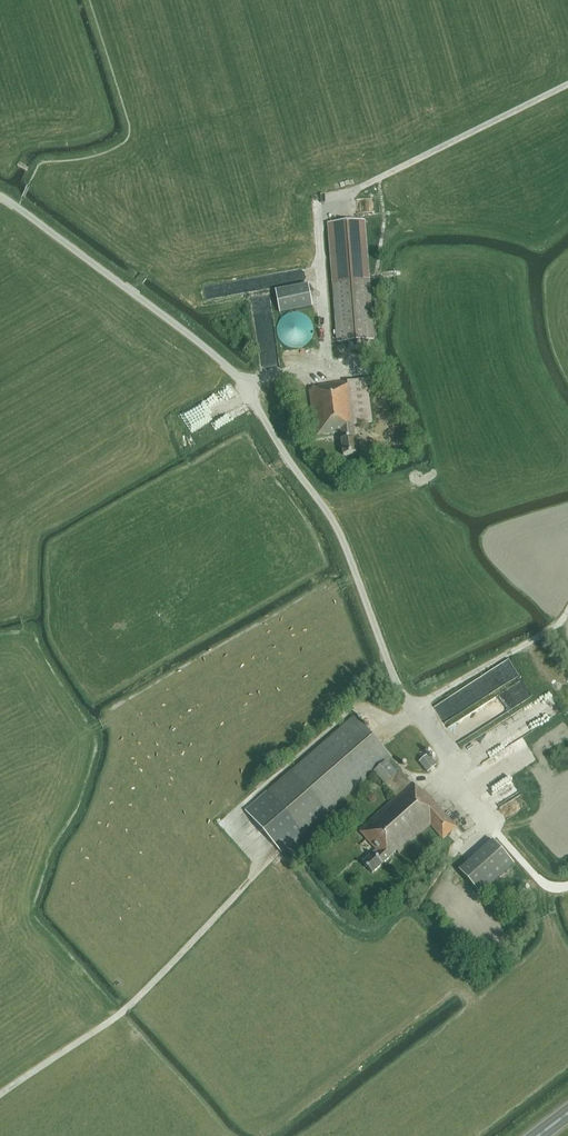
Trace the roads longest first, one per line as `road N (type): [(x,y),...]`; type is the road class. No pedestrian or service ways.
road 1 (track): [(0,1100),(128,1008),(250,880),(268,858),(230,818),(356,709),(397,722),(567,613)]
road 2 (unclassified): [(493,829),(399,688),(337,528),(243,385),(188,334),(0,197)]

